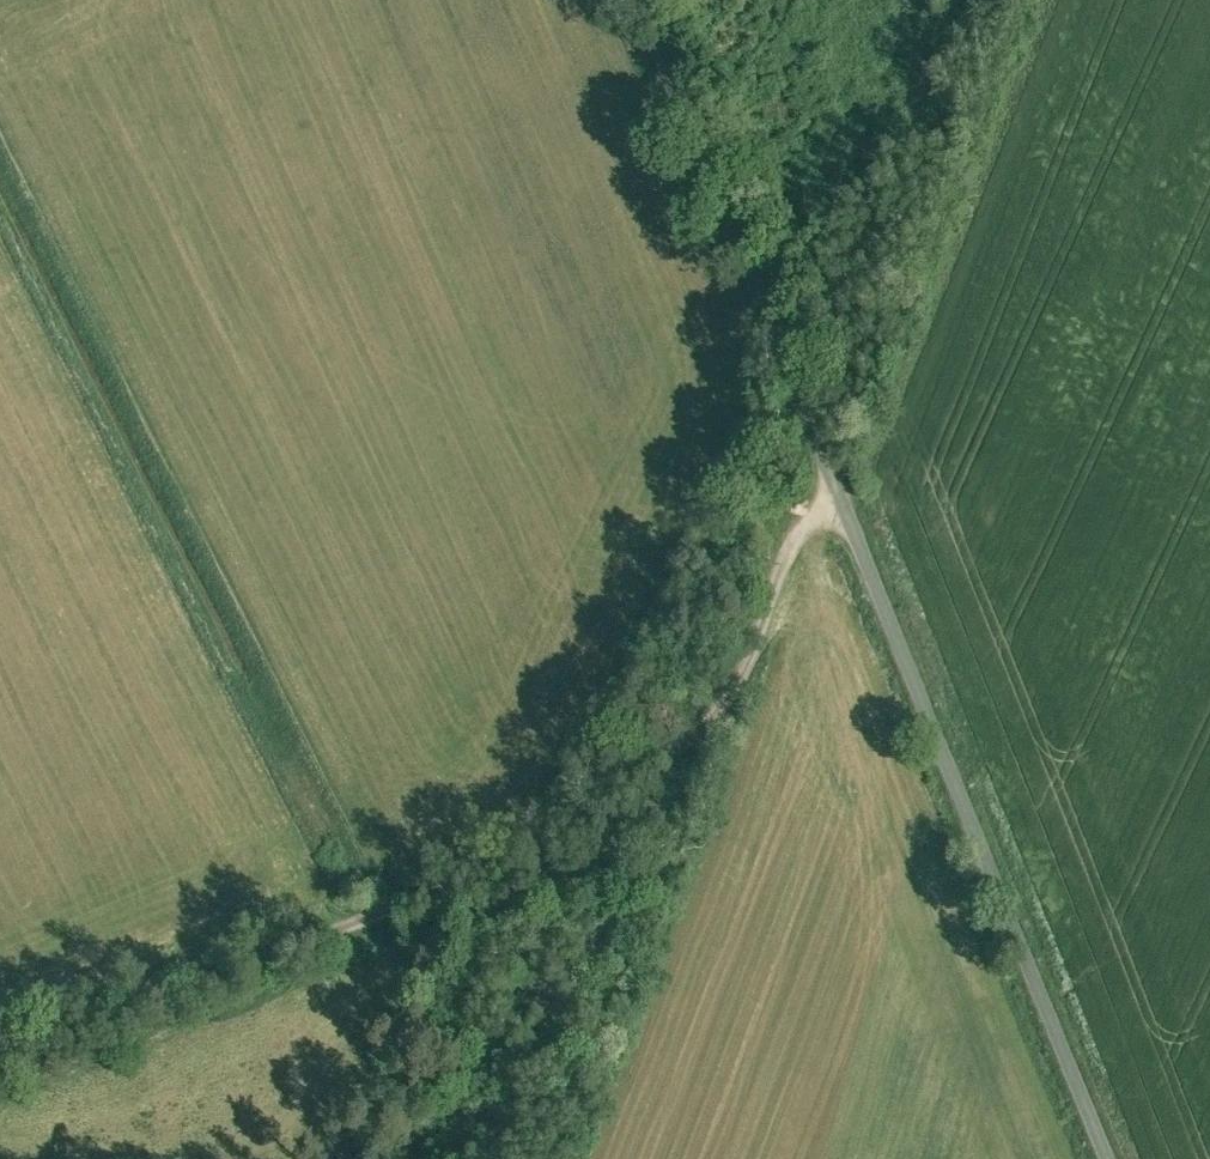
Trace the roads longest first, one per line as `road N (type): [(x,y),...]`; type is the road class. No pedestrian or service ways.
road 1 (unclassified): [(1111,1158),(643,0)]
road 2 (track): [(839,487),(795,532),(755,656),(720,710),(636,787),(533,858),(392,907),(0,1067)]

